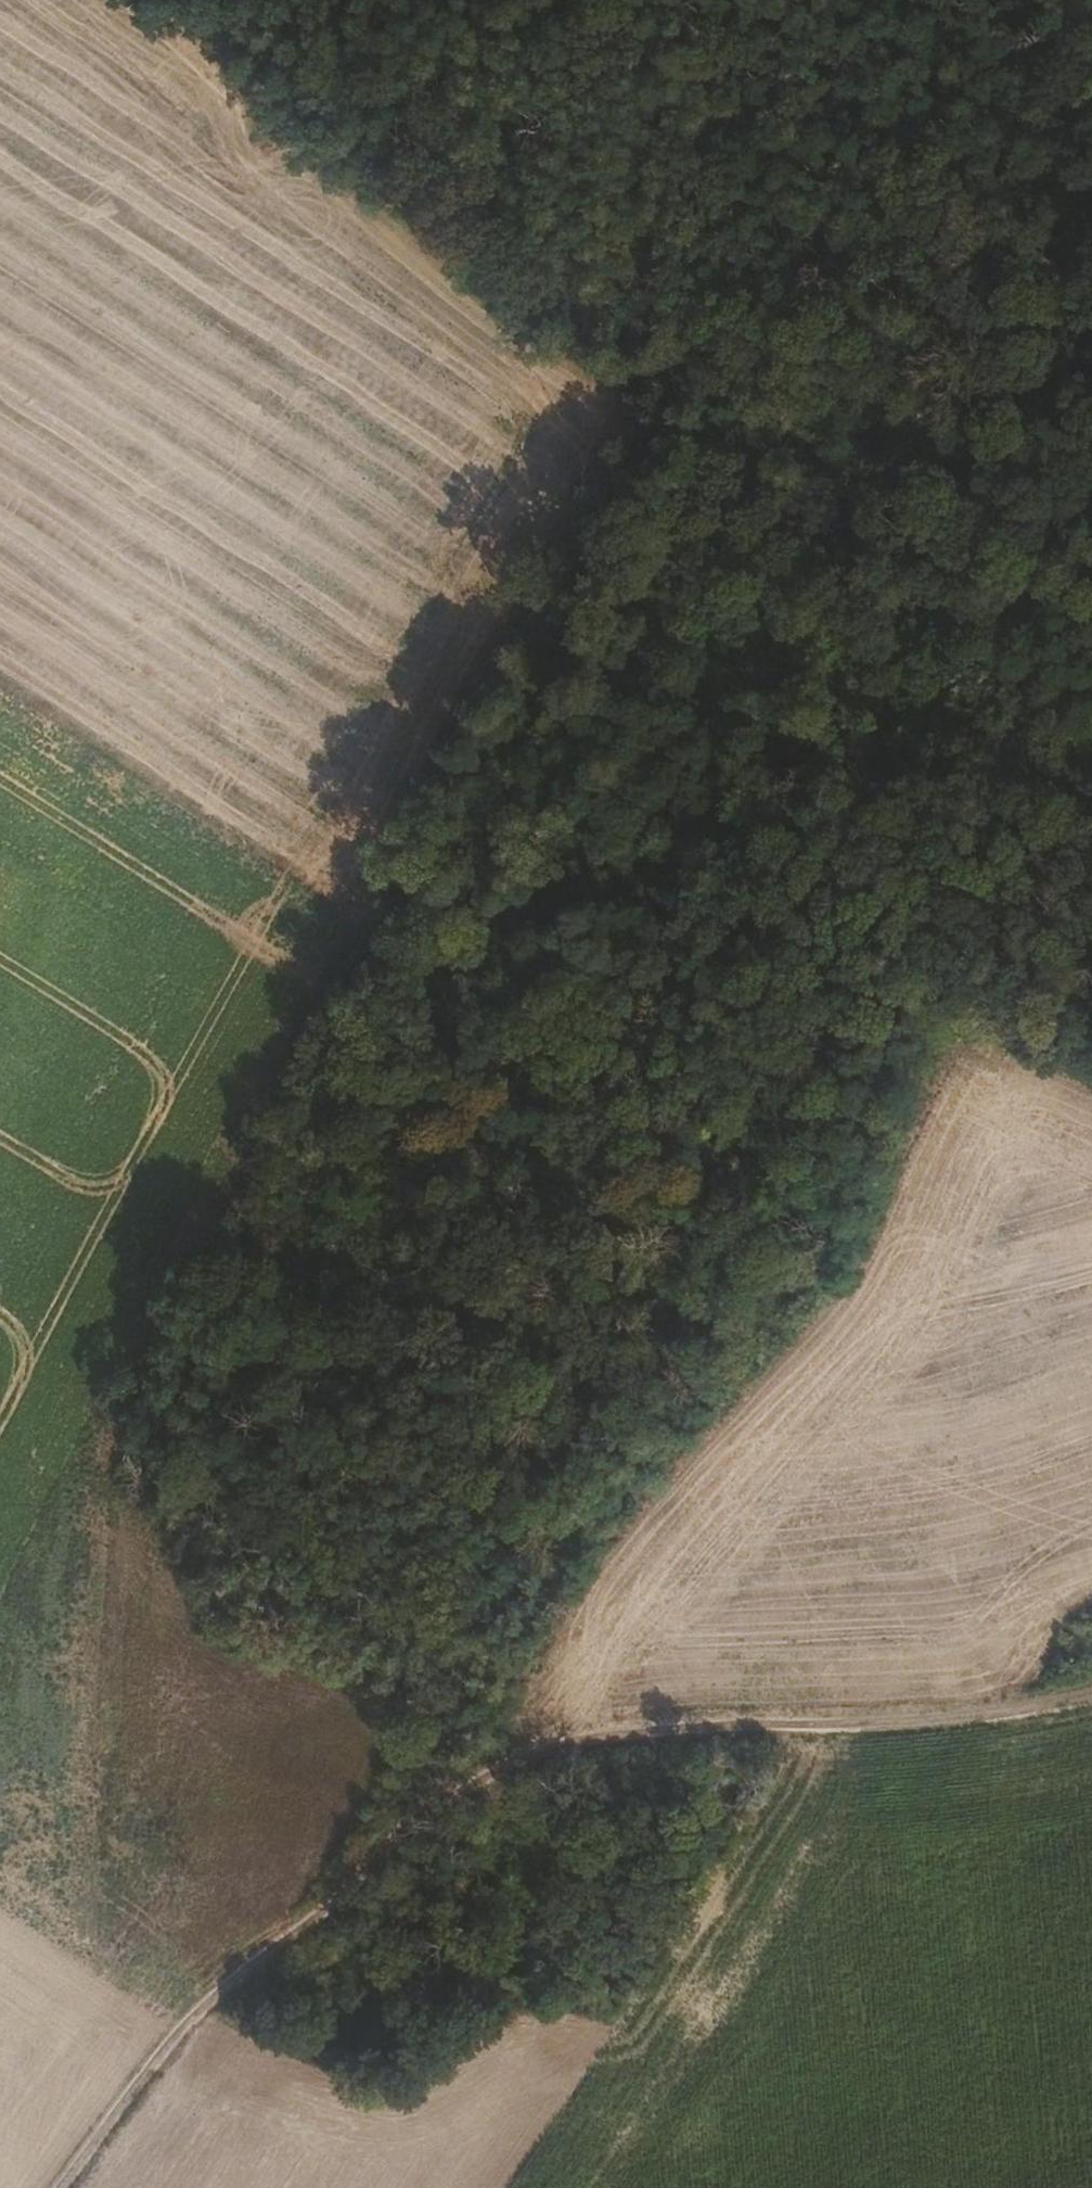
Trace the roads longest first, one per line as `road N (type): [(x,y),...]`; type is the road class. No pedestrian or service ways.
road 1 (track): [(60,2187),(117,2101),(380,1831),(492,1767),(815,1750),(1091,1687)]

